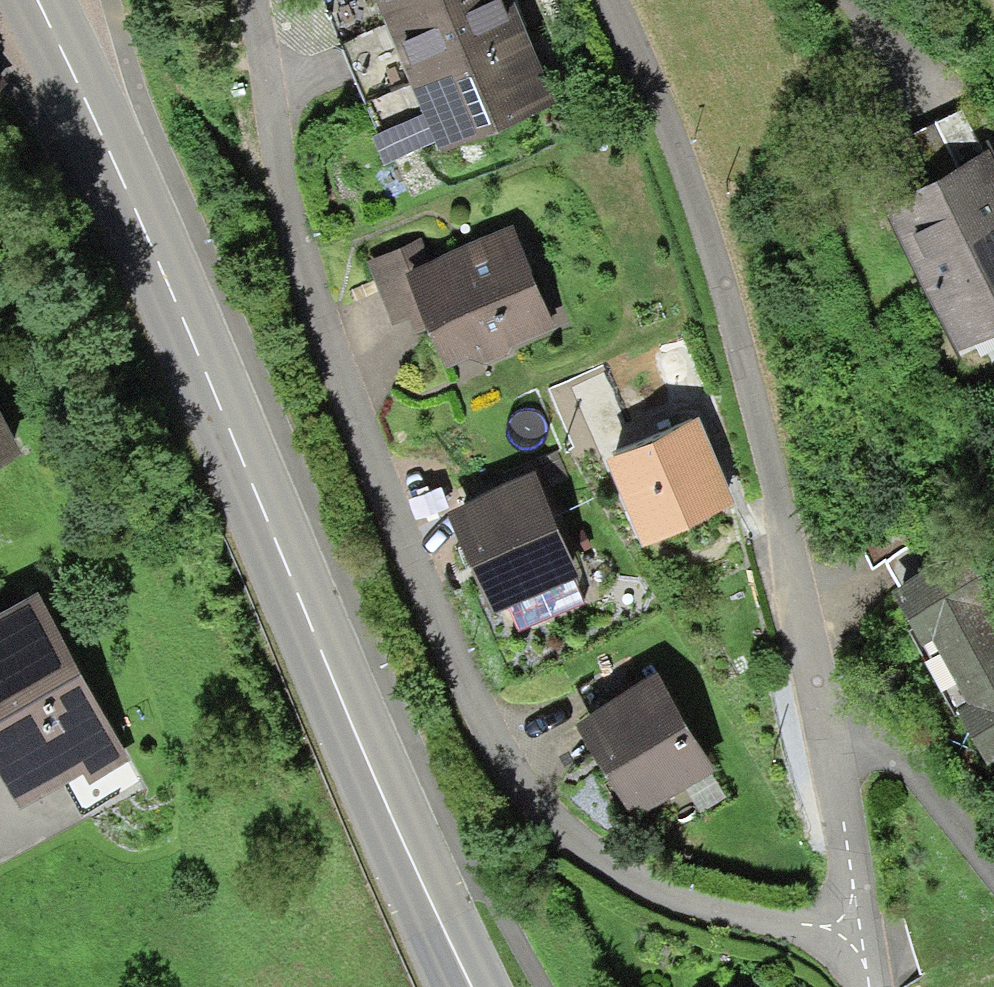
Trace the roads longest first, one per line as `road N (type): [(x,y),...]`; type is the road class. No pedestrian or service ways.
road 1 (residential): [(236,0),(267,154),(348,420),(474,706),(528,806),(635,882),(735,911),(817,924),(858,921)]
road 2 (primary): [(37,0),(138,210),(336,695),(471,986)]
road 3 (residential): [(830,749),(752,406),(684,183),(604,0)]
road 4 (residential): [(993,881),(892,753),(830,749)]
road 5 (residential): [(858,921),(830,749)]

